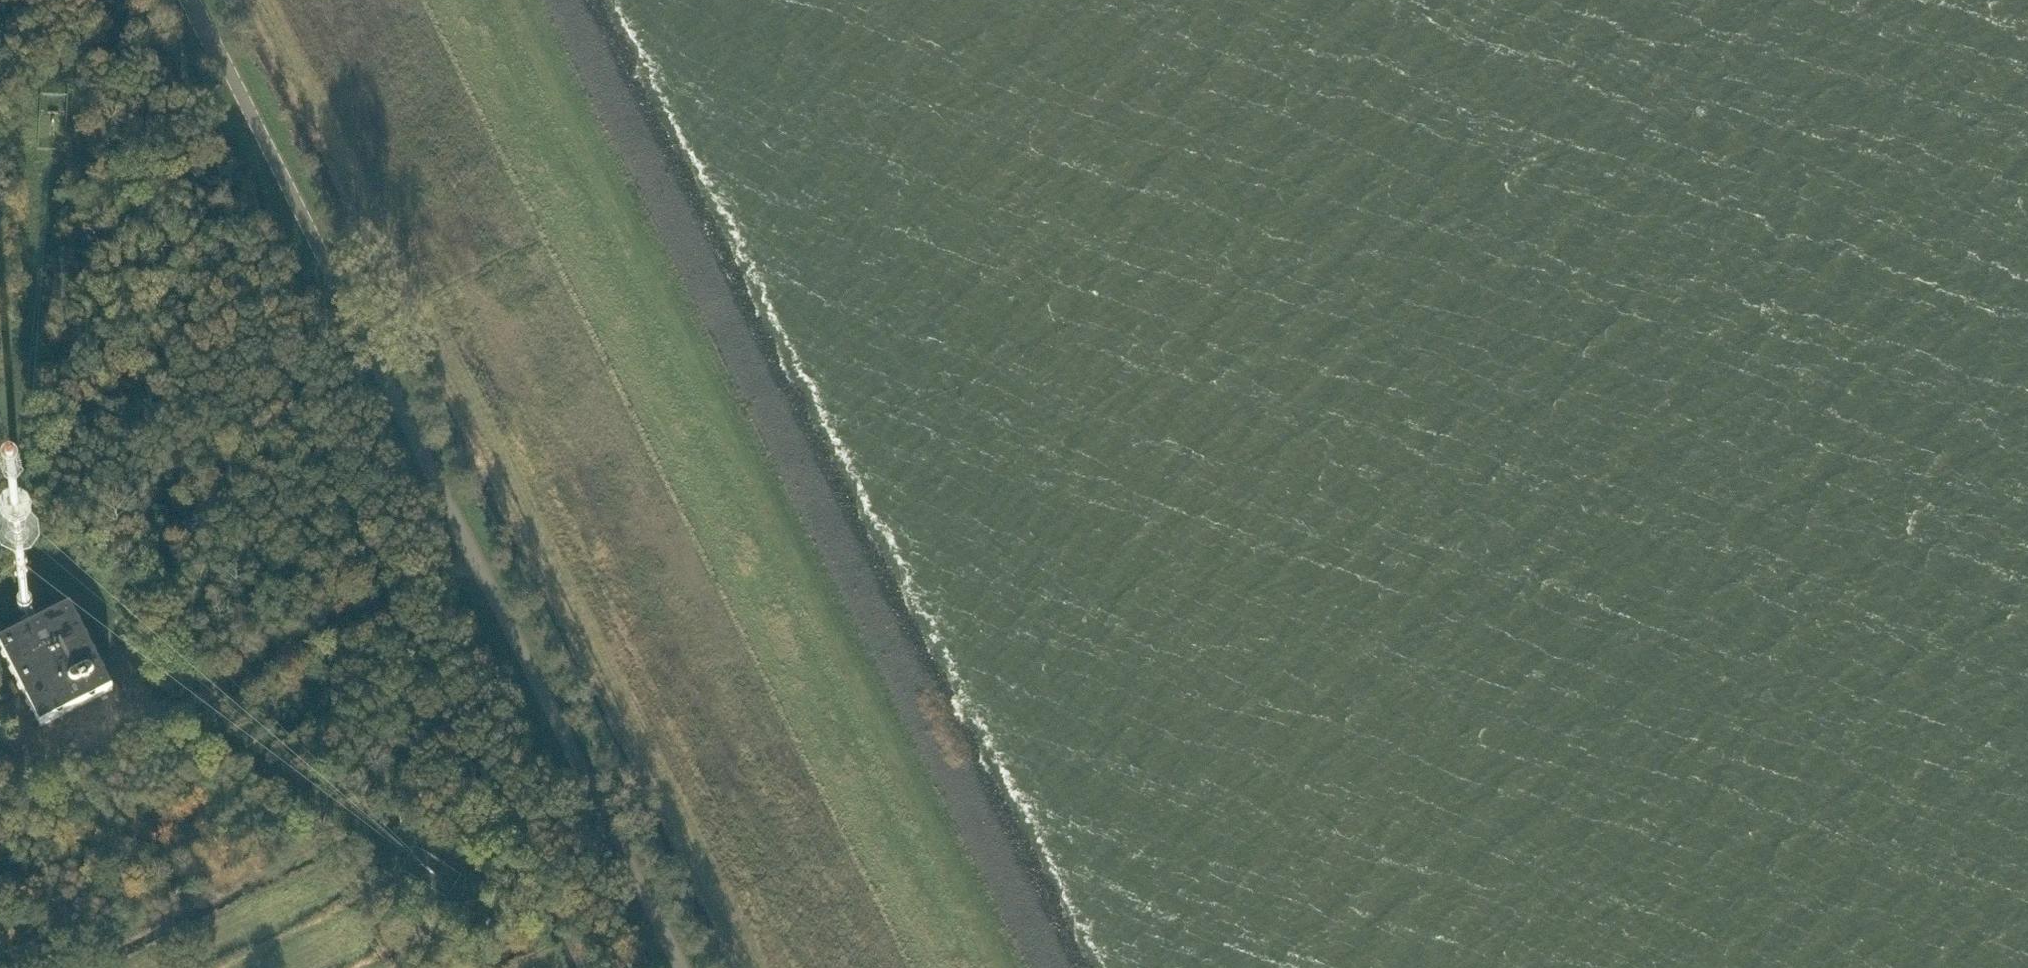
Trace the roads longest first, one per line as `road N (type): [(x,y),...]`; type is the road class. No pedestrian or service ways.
road 1 (tertiary): [(680,967),(192,0)]

